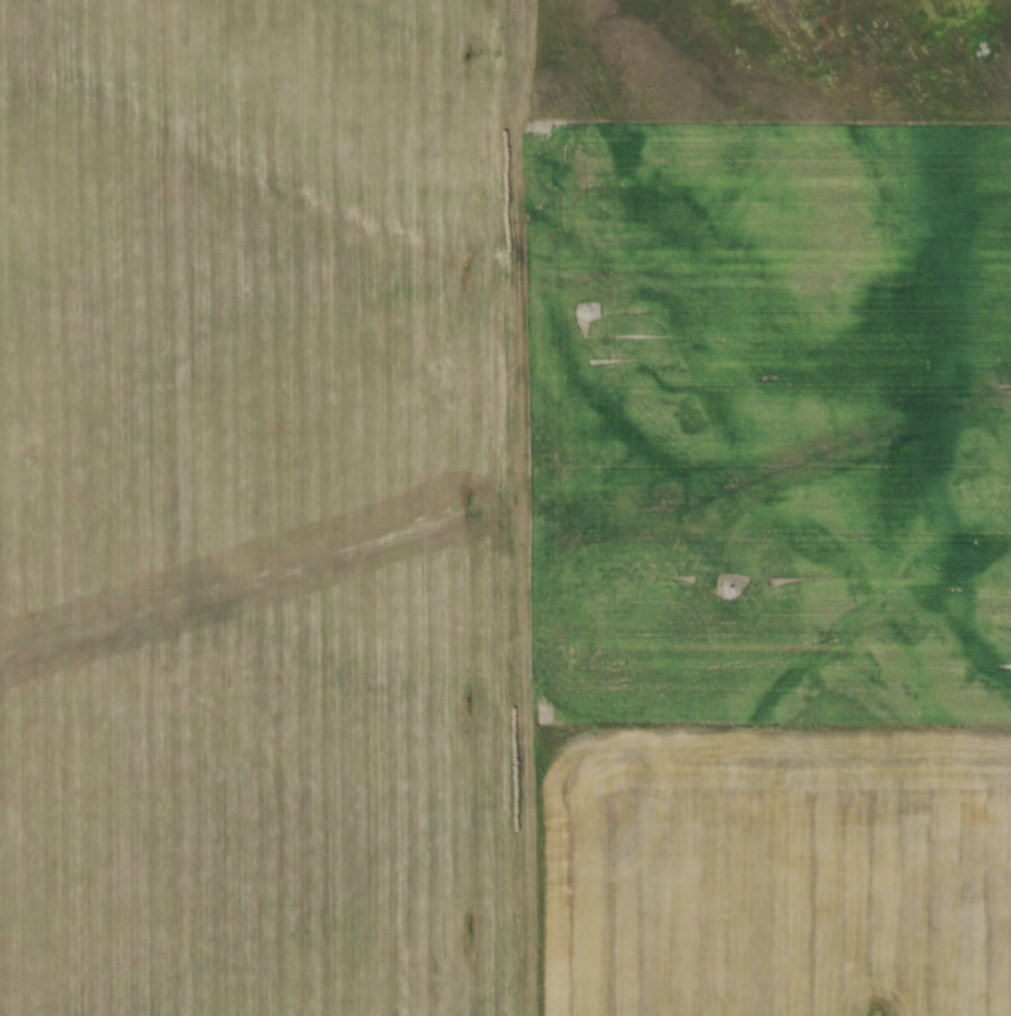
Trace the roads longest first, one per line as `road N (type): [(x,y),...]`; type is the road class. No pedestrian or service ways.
road 1 (track): [(537,0),(517,173),(524,1015)]

